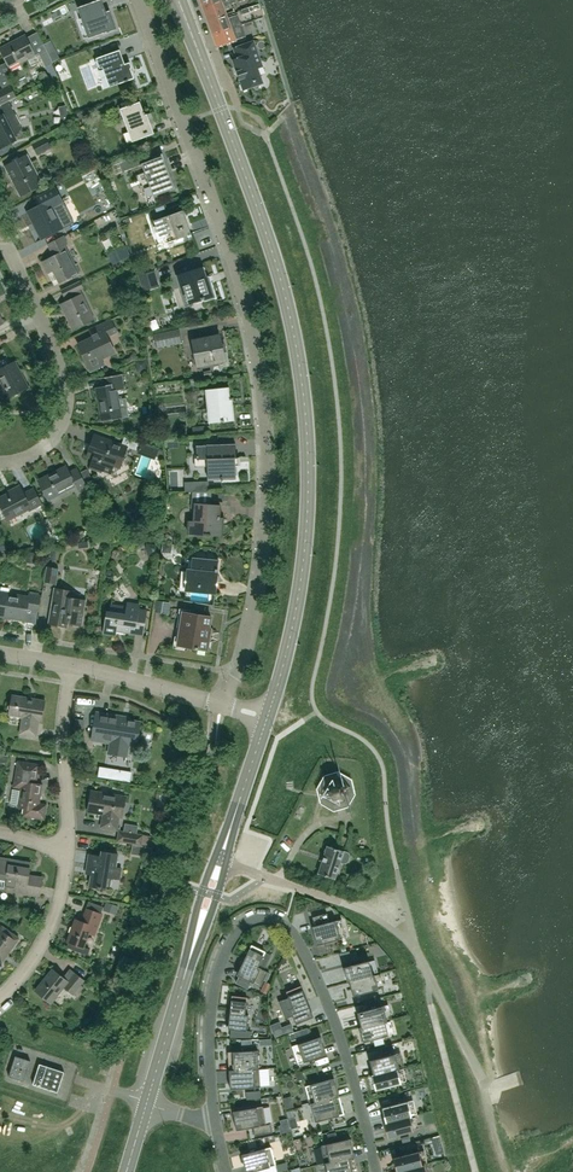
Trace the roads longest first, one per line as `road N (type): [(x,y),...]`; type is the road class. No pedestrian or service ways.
road 1 (tertiary): [(266,719),(300,580),(307,506),(300,374),(260,221),(177,0)]
road 2 (unclassified): [(221,704),(246,656),(264,560),(268,467),(260,381),(238,280),(137,0)]
road 3 (residential): [(216,1124),(209,1058),(216,977),(240,926),(270,918),(290,929),(320,987),(375,1171)]
road 4 (tertiary): [(144,1105),(266,719)]
road 5 (unclassified): [(0,457),(29,452),(57,430),(63,392),(54,347),(0,231)]
road 6 (residential): [(67,849),(64,713),(71,667)]
road 7 (residential): [(0,995),(42,943),(67,849)]
road 8 (unclassified): [(221,704),(71,667)]

